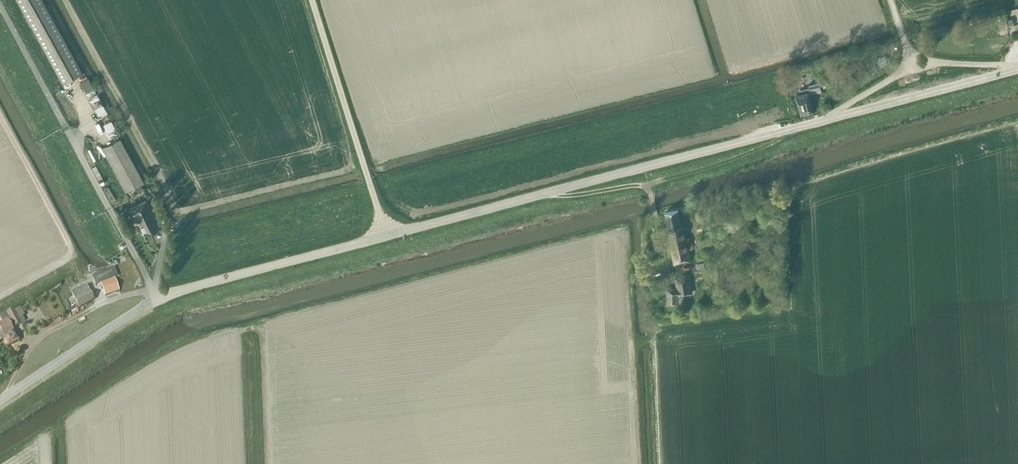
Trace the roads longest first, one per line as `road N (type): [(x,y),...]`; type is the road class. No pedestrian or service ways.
road 1 (tertiary): [(0,400),(133,314),(190,287),(1017,69)]

